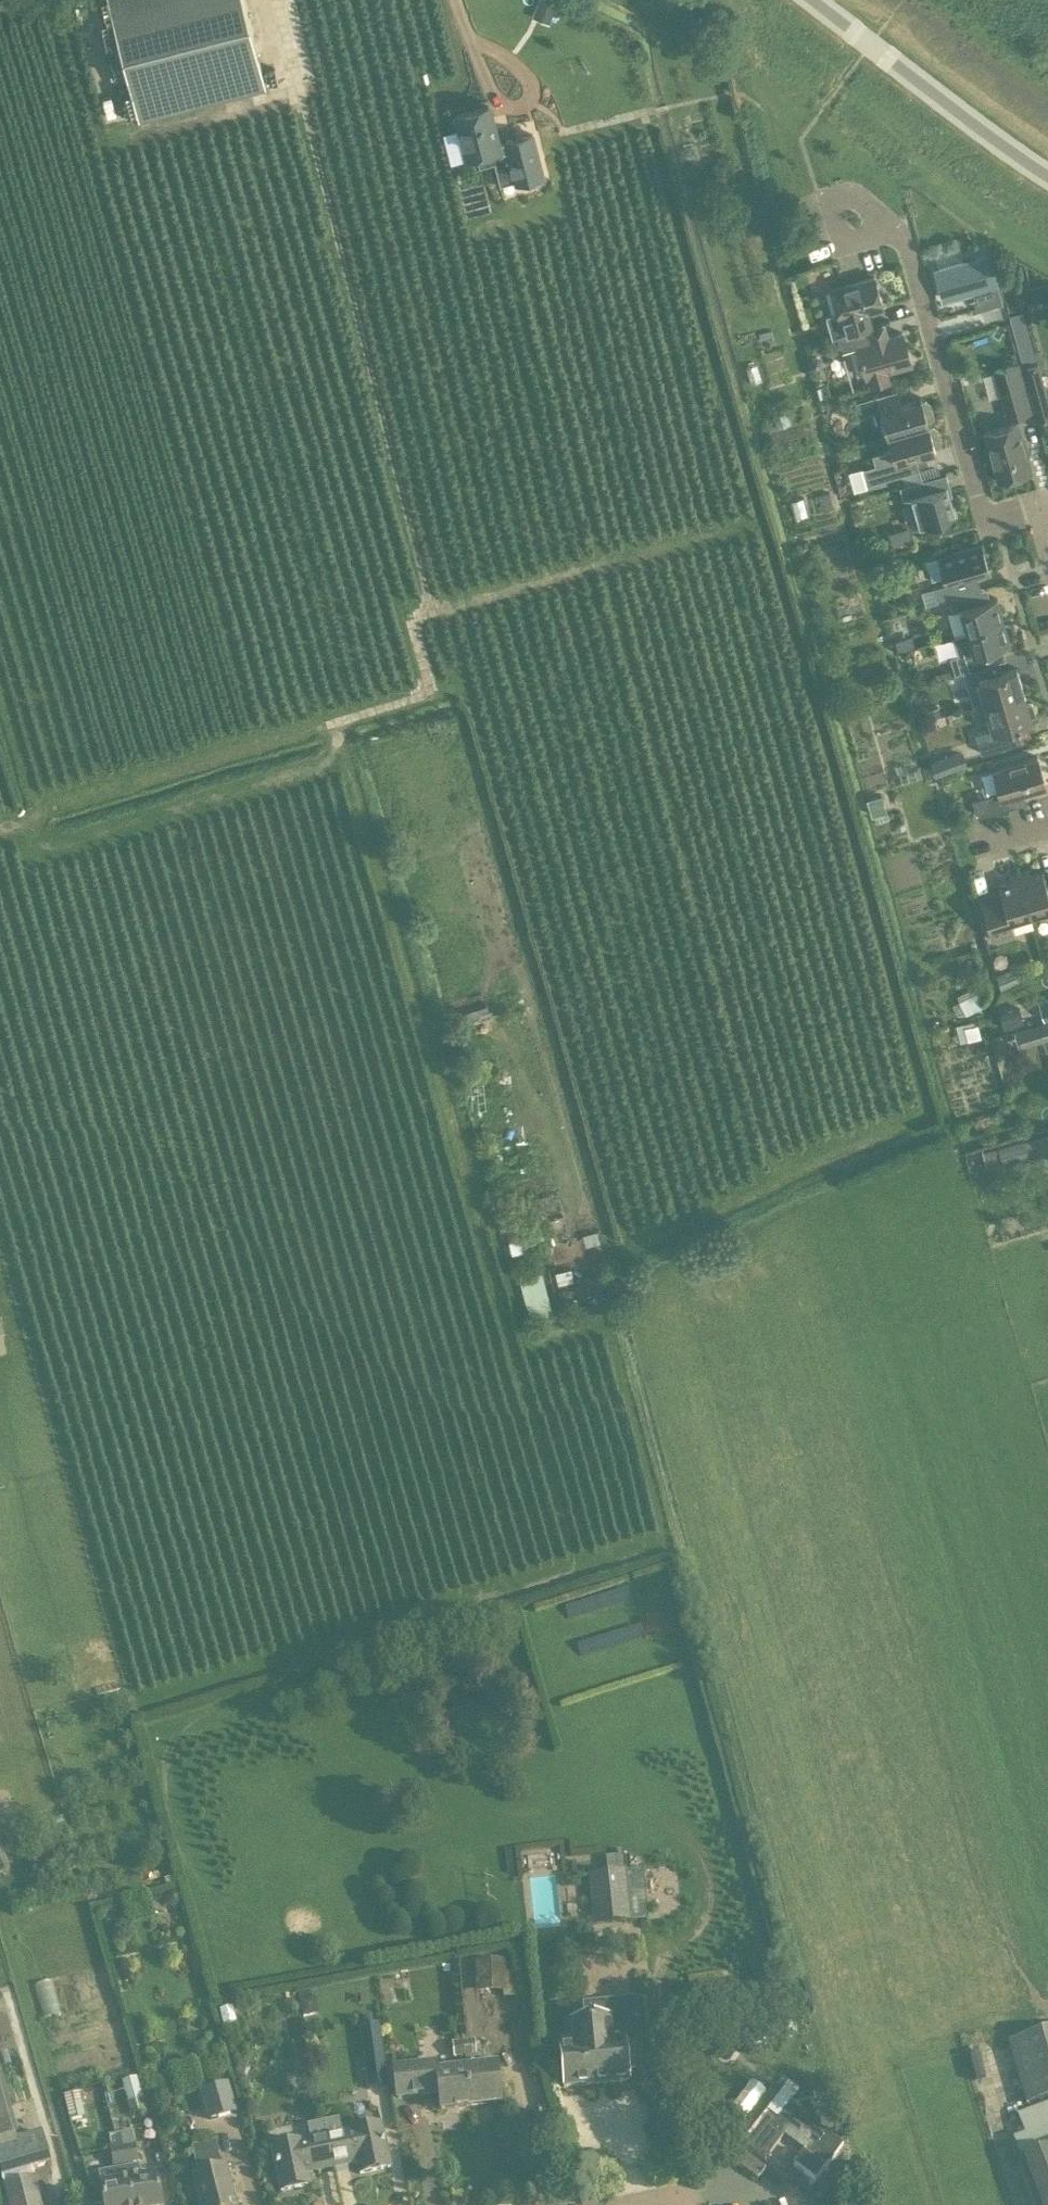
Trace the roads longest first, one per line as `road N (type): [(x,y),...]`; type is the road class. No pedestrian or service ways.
road 1 (residential): [(1038,505),(990,515),(914,237)]
road 2 (tertiary): [(1047,176),(815,0)]
road 3 (residential): [(914,237),(860,195),(832,201),(845,250)]

